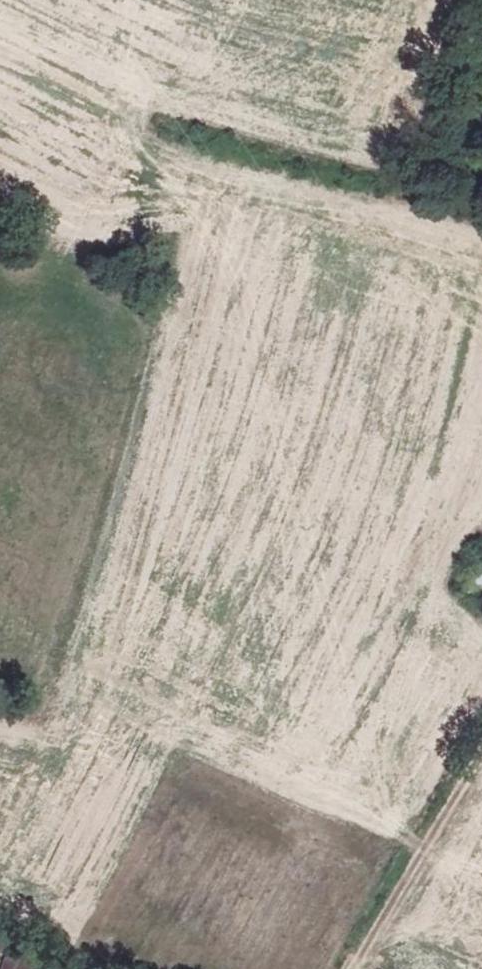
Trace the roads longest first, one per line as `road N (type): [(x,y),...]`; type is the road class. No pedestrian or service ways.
road 1 (track): [(354,968),(481,747)]

